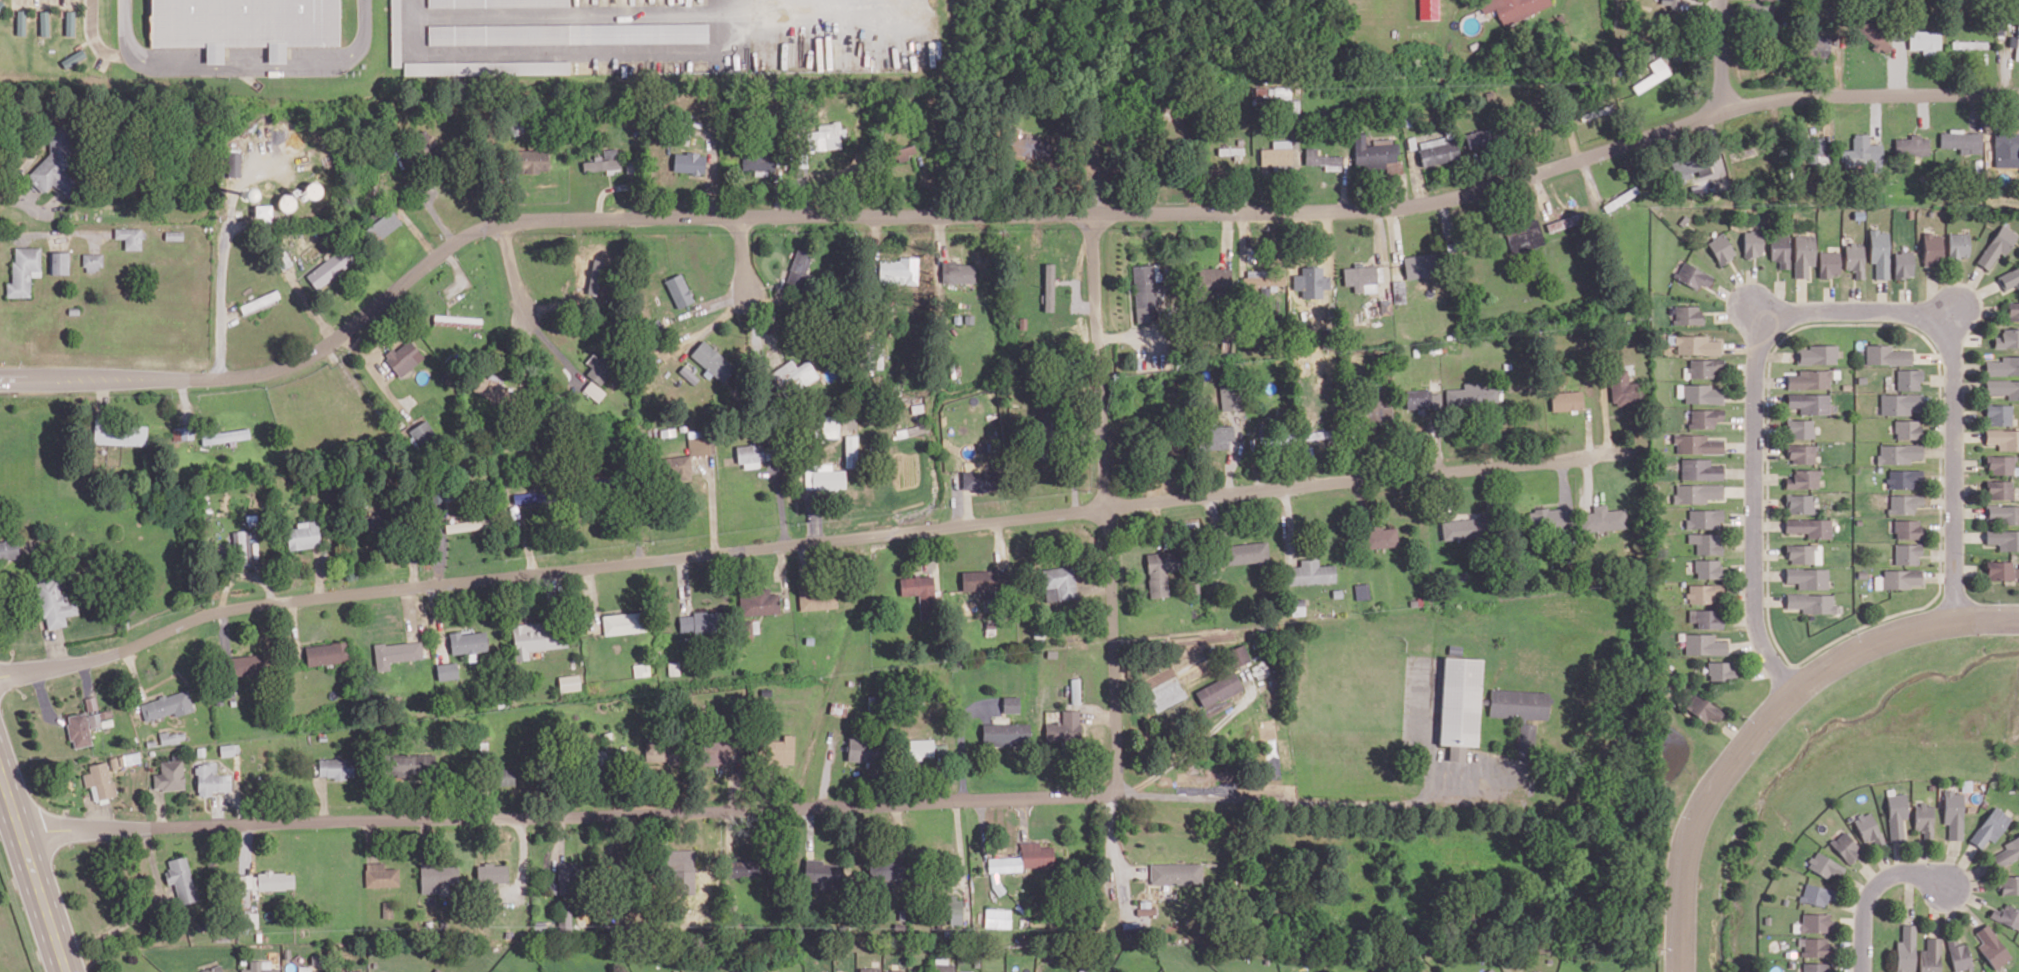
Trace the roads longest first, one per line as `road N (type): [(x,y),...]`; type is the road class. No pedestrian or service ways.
road 1 (residential): [(2018,95),(1766,102),(1462,197),(1399,208),(517,222),(467,237),(334,342),(274,371),(220,379),(0,379)]
road 2 (residential): [(0,677),(116,656),(230,608),(1634,452)]
road 3 (residential): [(22,832),(1099,795)]
road 4 (residential): [(1093,135),(1120,774),(1117,788),(1099,795)]
road 5 (tertiary): [(1679,971),(1690,836),(1774,705),(1871,638),(1956,615),(2018,614)]
road 6 (residential): [(1794,689),(1756,619),(1756,374),(1761,343),(1778,321)]
road 7 (residential): [(1936,326),(1956,366),(1956,615)]
road 8 (primary): [(0,766),(68,971)]
road 9 (residential): [(1862,971),(1864,912),(1874,887),(1915,871),(1945,885)]
road 10 (residential): [(1778,321),(1836,311),(1908,314),(1936,326)]

